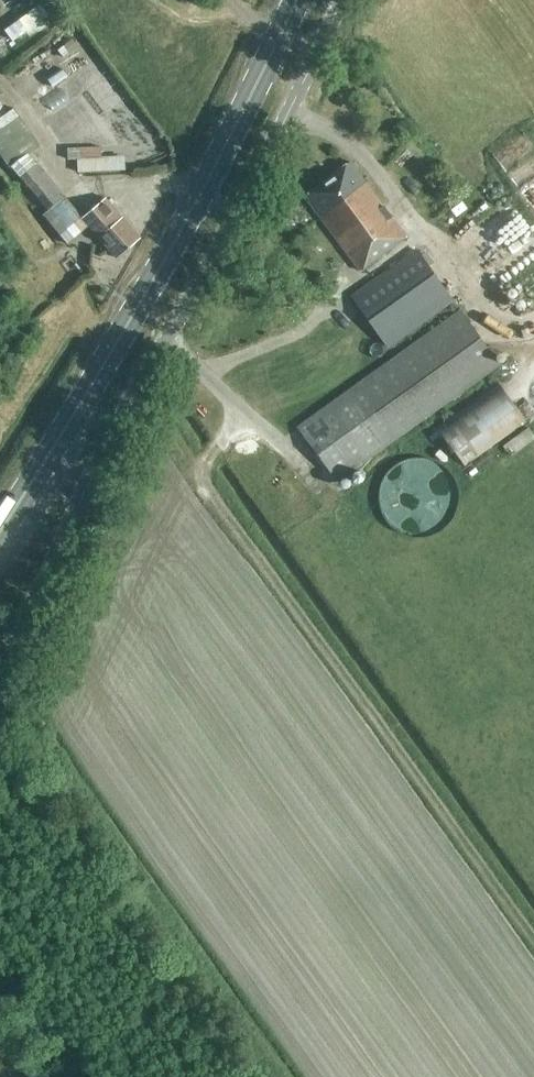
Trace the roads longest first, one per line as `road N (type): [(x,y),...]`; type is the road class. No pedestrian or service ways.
road 1 (track): [(141,382),(533,939)]
road 2 (unclassified): [(0,684),(138,389),(235,217)]
road 3 (primary): [(0,530),(198,197)]
road 4 (unclassified): [(235,217),(317,52)]
road 5 (primary): [(198,197),(280,34)]

